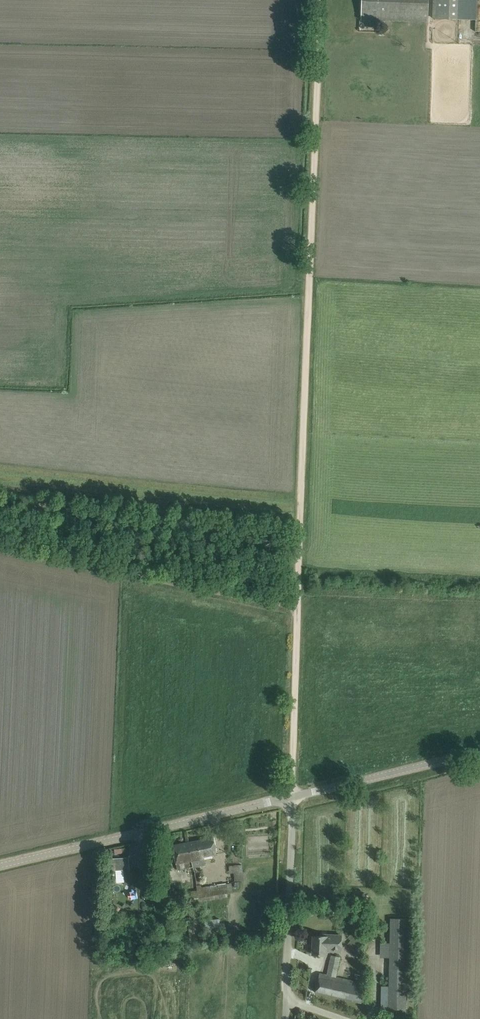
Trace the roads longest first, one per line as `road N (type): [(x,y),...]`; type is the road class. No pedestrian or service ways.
road 1 (track): [(299,607),(321,0)]
road 2 (track): [(0,547),(299,607)]
road 3 (unclassified): [(0,865),(292,797)]
road 4 (unclassified): [(286,999),(292,797)]
road 5 (unclassified): [(292,797),(479,752)]
road 6 (track): [(292,797),(299,607)]

